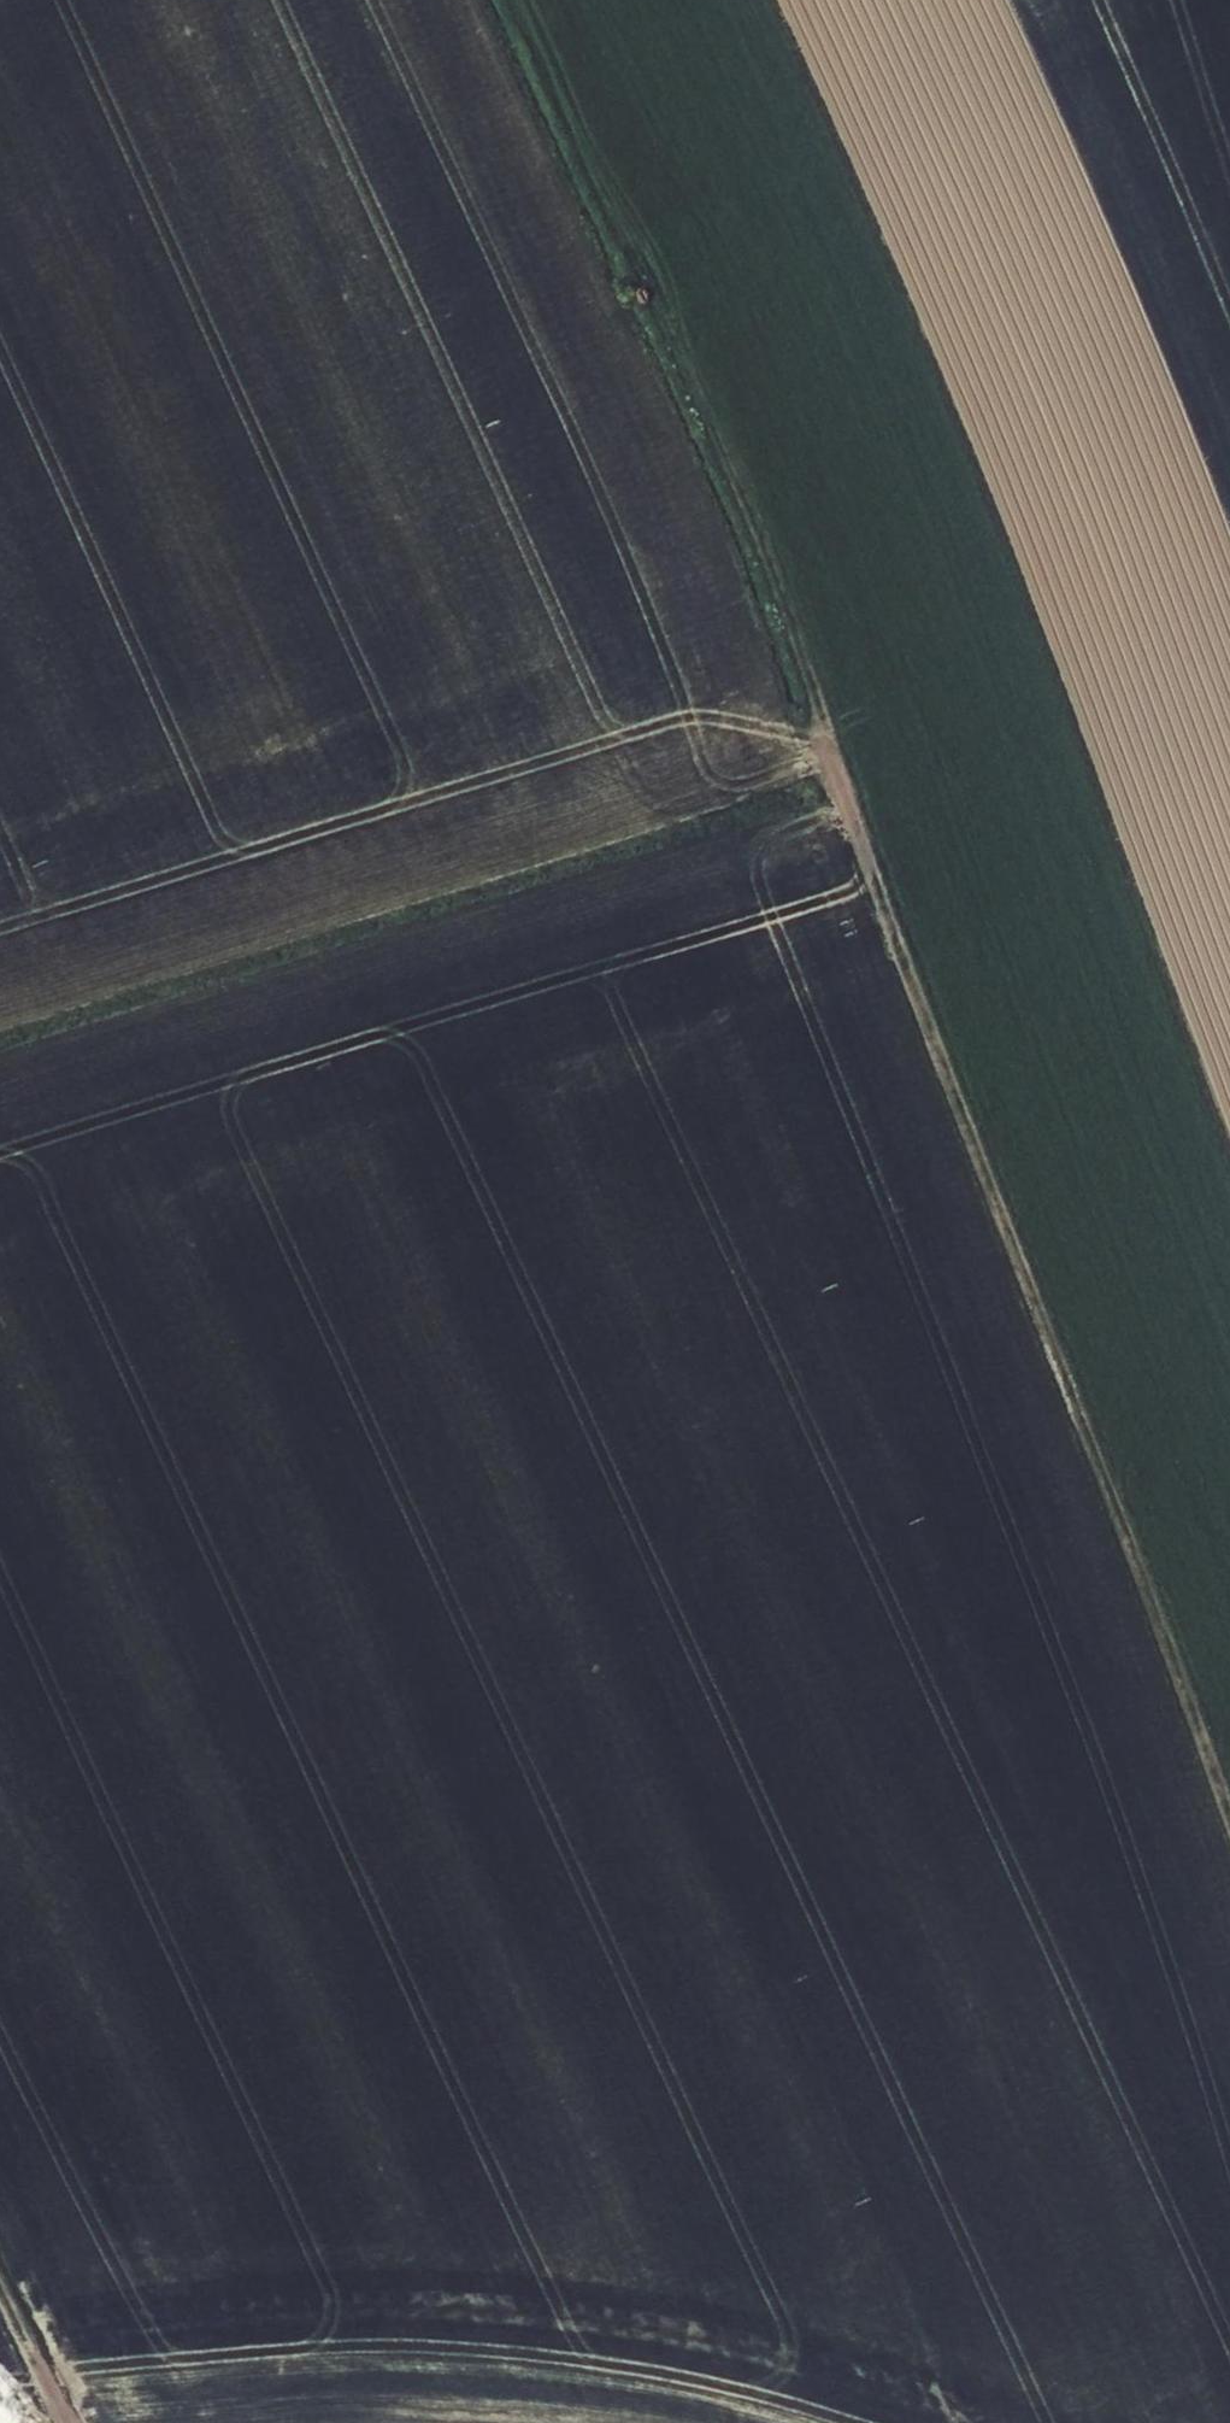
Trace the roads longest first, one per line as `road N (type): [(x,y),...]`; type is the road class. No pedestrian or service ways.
road 1 (track): [(1229,1819),(816,688),(635,268)]
road 2 (track): [(55,2422),(0,2307)]

